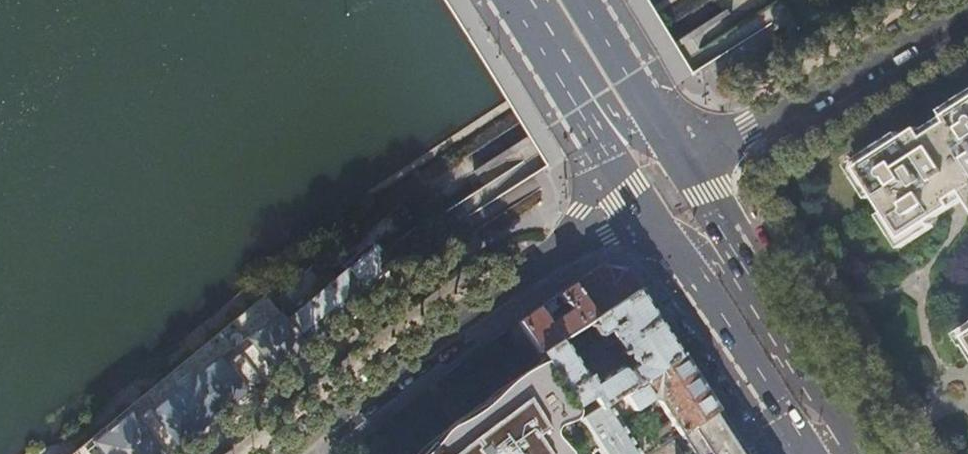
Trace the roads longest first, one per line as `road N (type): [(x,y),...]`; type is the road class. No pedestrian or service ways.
road 1 (residential): [(542,258),(267,453)]
road 2 (residential): [(676,147),(752,128),(966,0)]
road 3 (primary): [(657,228),(811,453)]
road 4 (primary): [(862,453),(748,273)]
road 5 (primary): [(676,147),(580,0)]
road 6 (primary): [(748,273),(676,147)]
road 7 (primary): [(555,52),(558,75),(610,160)]
road 8 (primary): [(657,228),(634,227),(542,258)]

